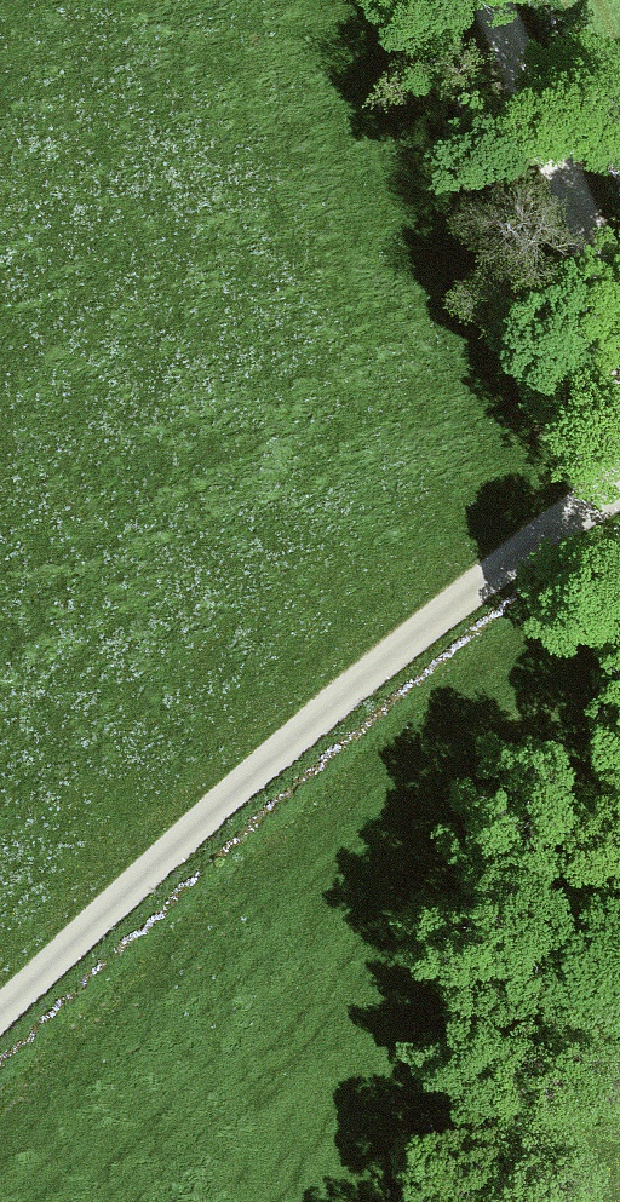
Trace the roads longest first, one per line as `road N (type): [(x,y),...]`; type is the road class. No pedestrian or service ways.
road 1 (unclassified): [(0,1016),(362,682),(619,491)]
road 2 (track): [(619,712),(497,1201)]
road 3 (track): [(531,0),(559,59),(619,269)]

